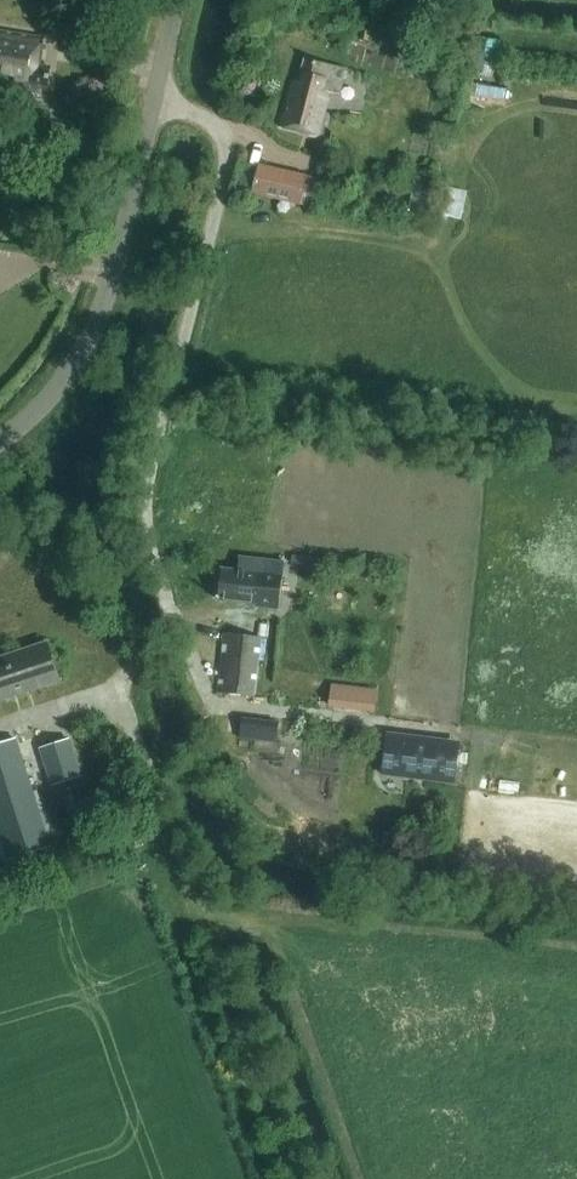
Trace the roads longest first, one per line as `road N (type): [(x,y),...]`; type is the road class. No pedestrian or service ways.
road 1 (unclassified): [(0,436),(85,341),(114,271),(173,0)]

